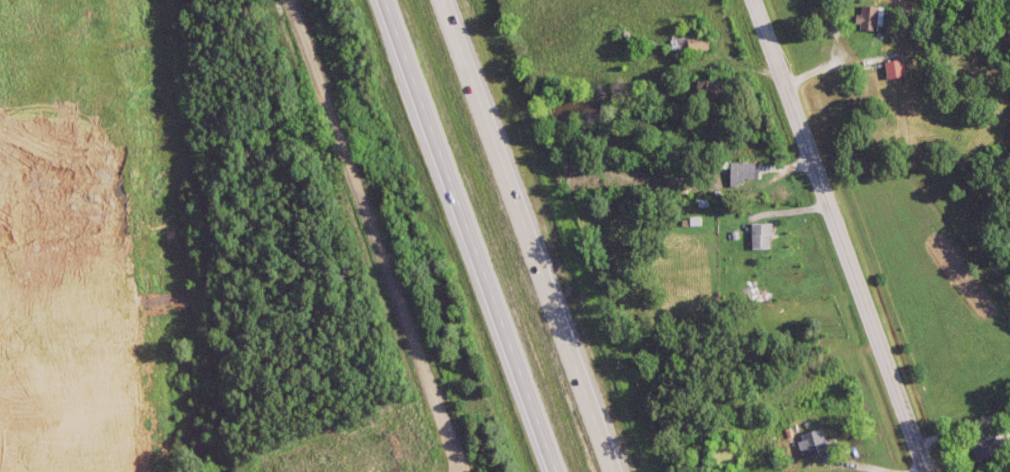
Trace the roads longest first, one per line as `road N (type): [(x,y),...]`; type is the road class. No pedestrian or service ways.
road 1 (residential): [(927,471),(751,0)]
road 2 (trunk): [(382,0),(554,471)]
road 3 (trunk): [(619,471),(450,0)]

